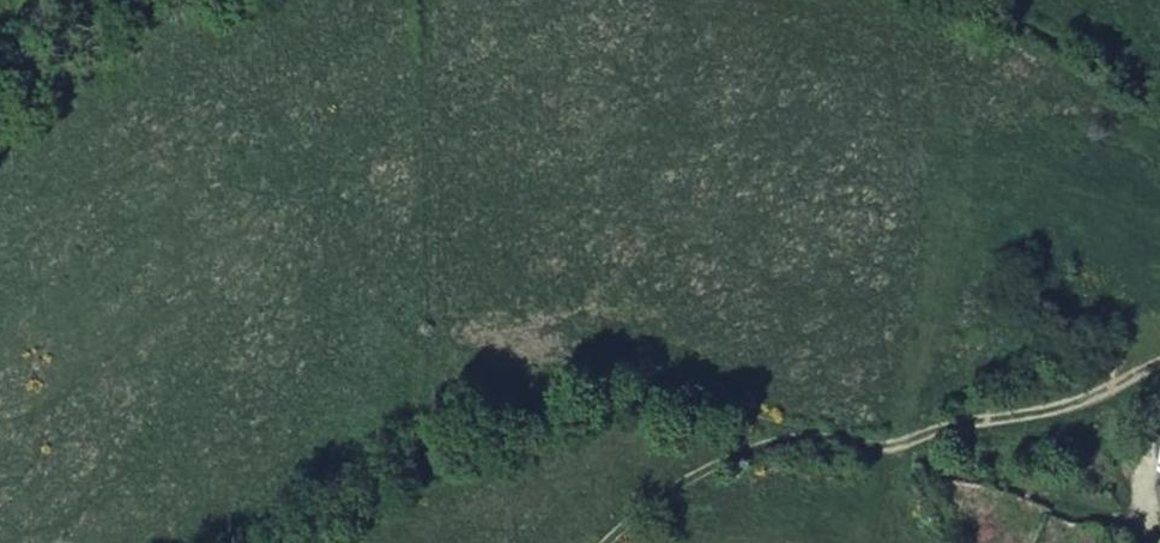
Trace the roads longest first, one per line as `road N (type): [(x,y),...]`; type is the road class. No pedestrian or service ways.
road 1 (track): [(1159,361),(1071,404),(978,419),(885,448),(775,441),(707,468),(607,542)]
road 2 (track): [(813,440),(764,420),(670,407),(491,431),(281,542)]
road 3 (track): [(1159,102),(988,0)]

